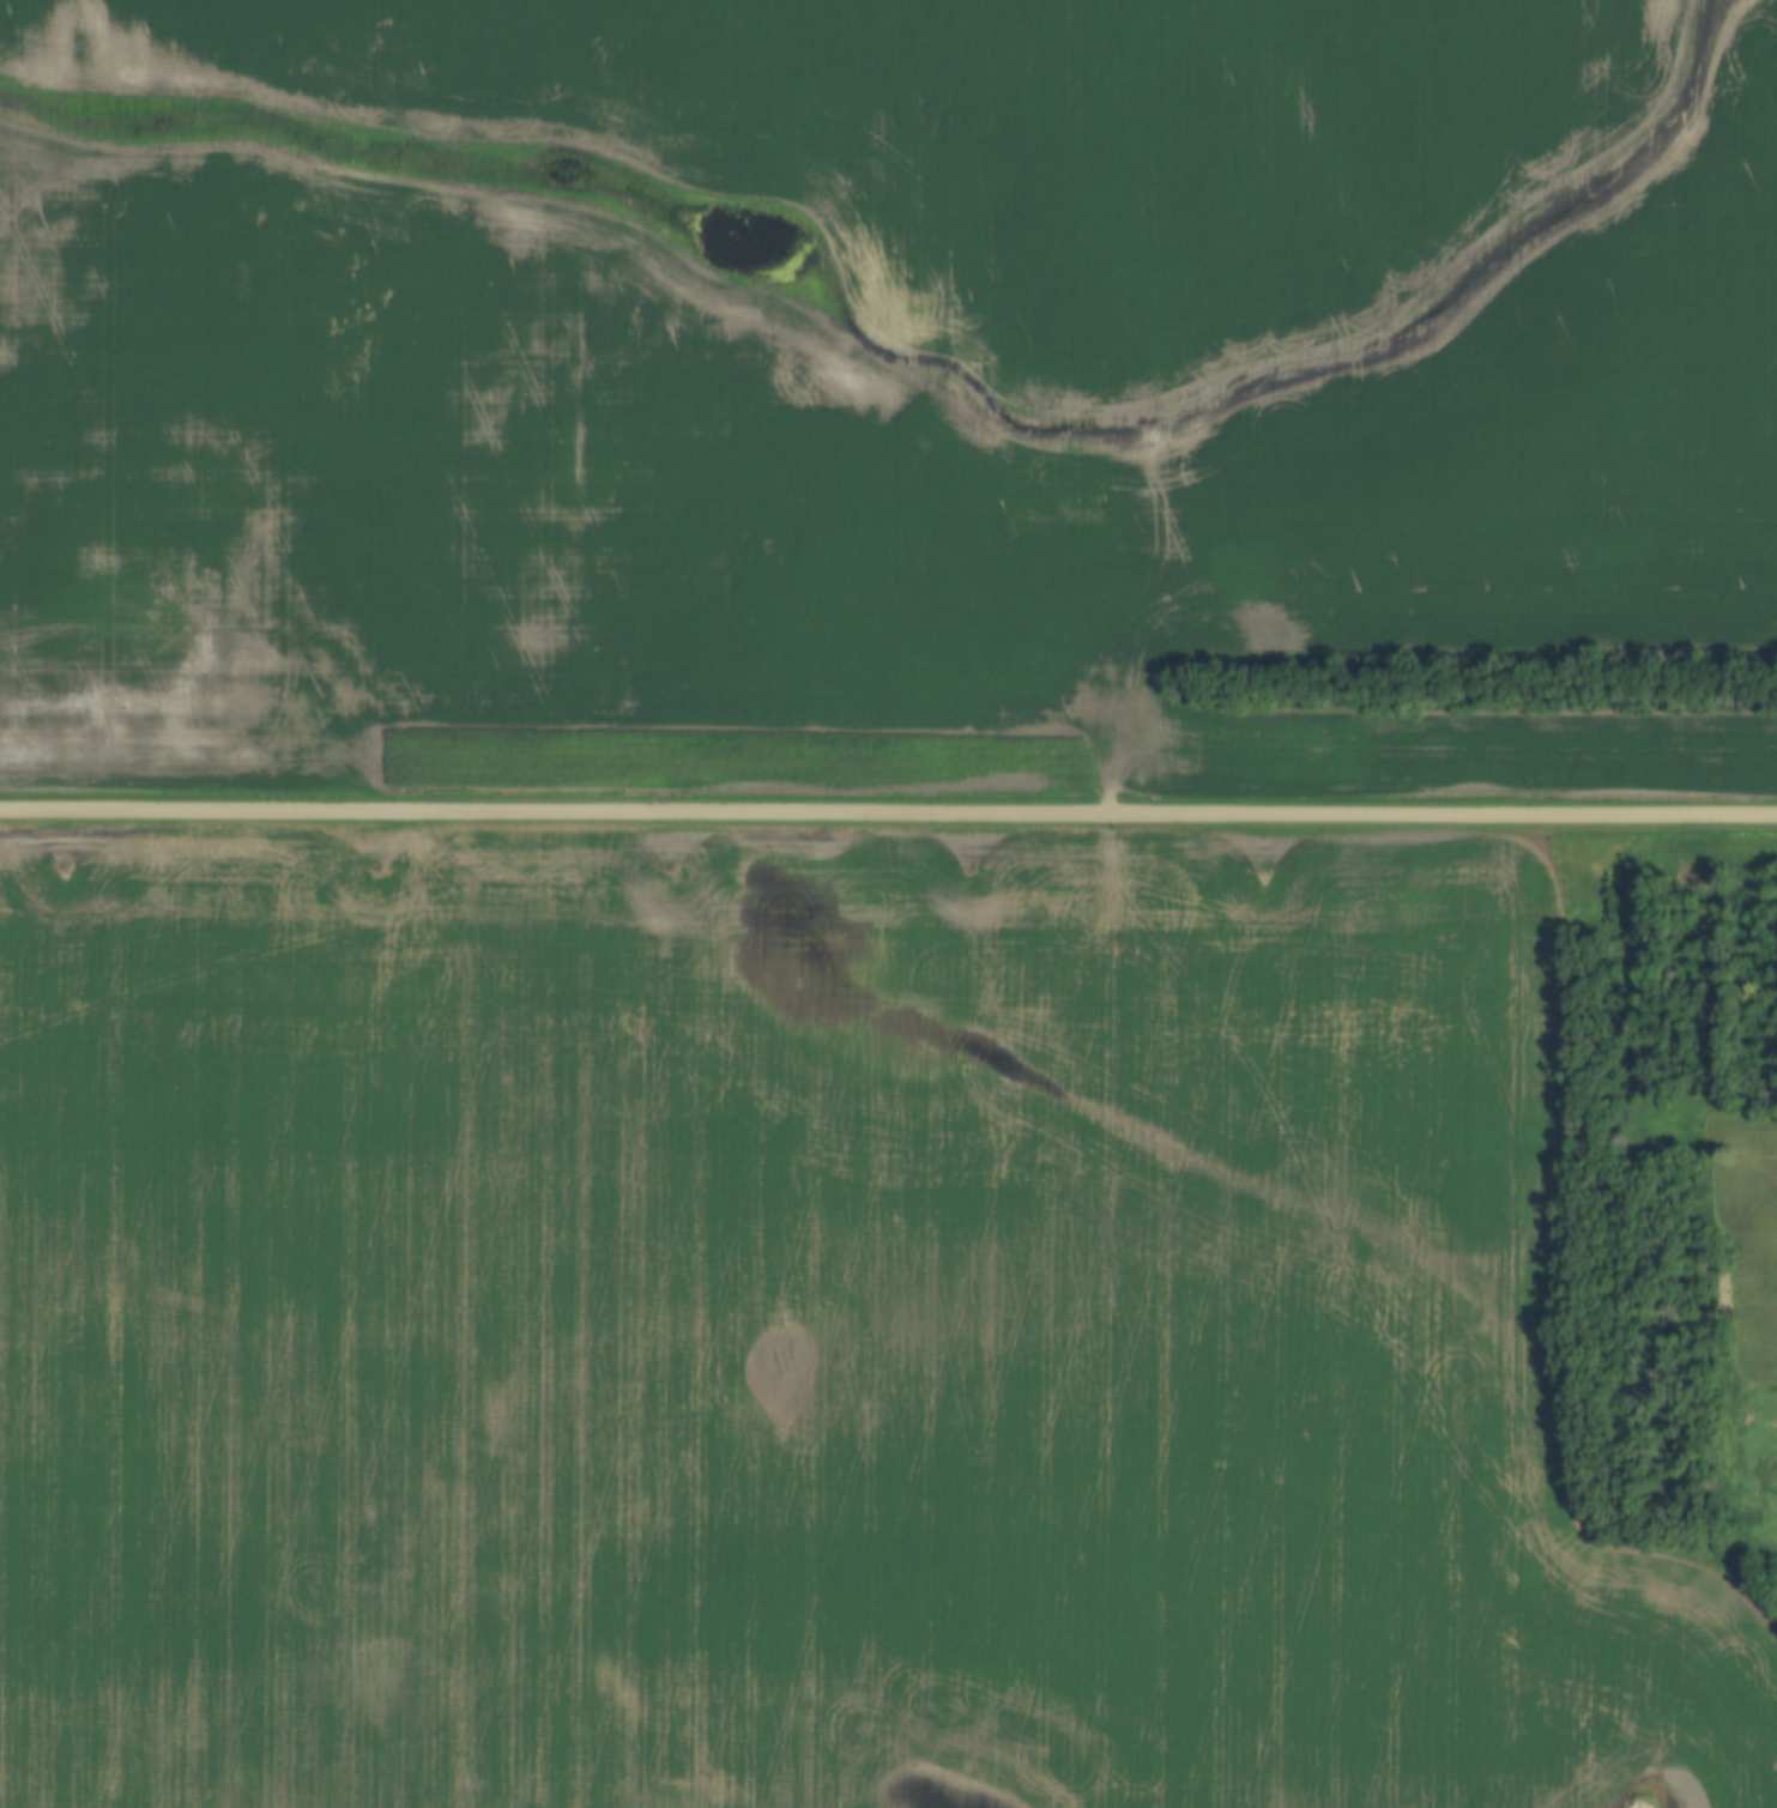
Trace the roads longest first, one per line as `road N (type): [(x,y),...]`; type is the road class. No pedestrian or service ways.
road 1 (residential): [(0,806),(1776,816)]

